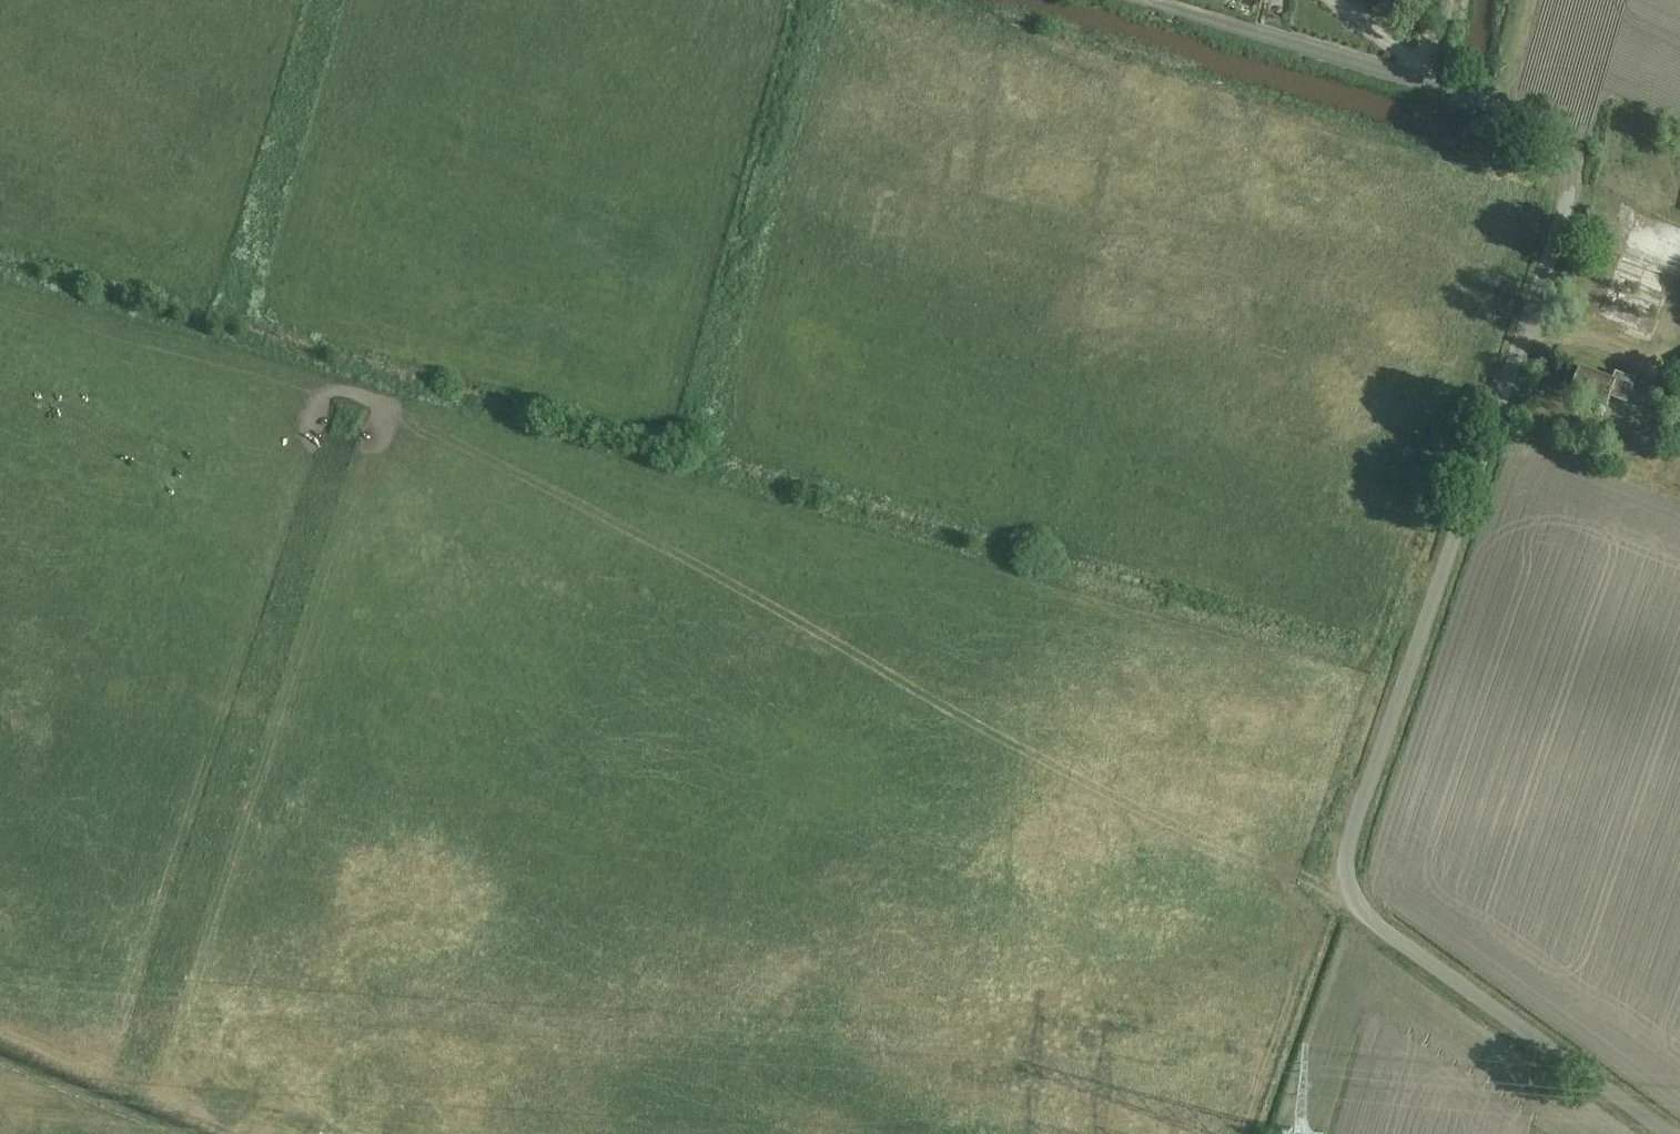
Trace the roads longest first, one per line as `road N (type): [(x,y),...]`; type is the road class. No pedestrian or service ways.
road 1 (unclassified): [(1653,1133),(1345,915),(1342,866),(1564,212),(1544,143),(1515,115)]
road 2 (track): [(1515,115),(1415,77),(1143,0)]

